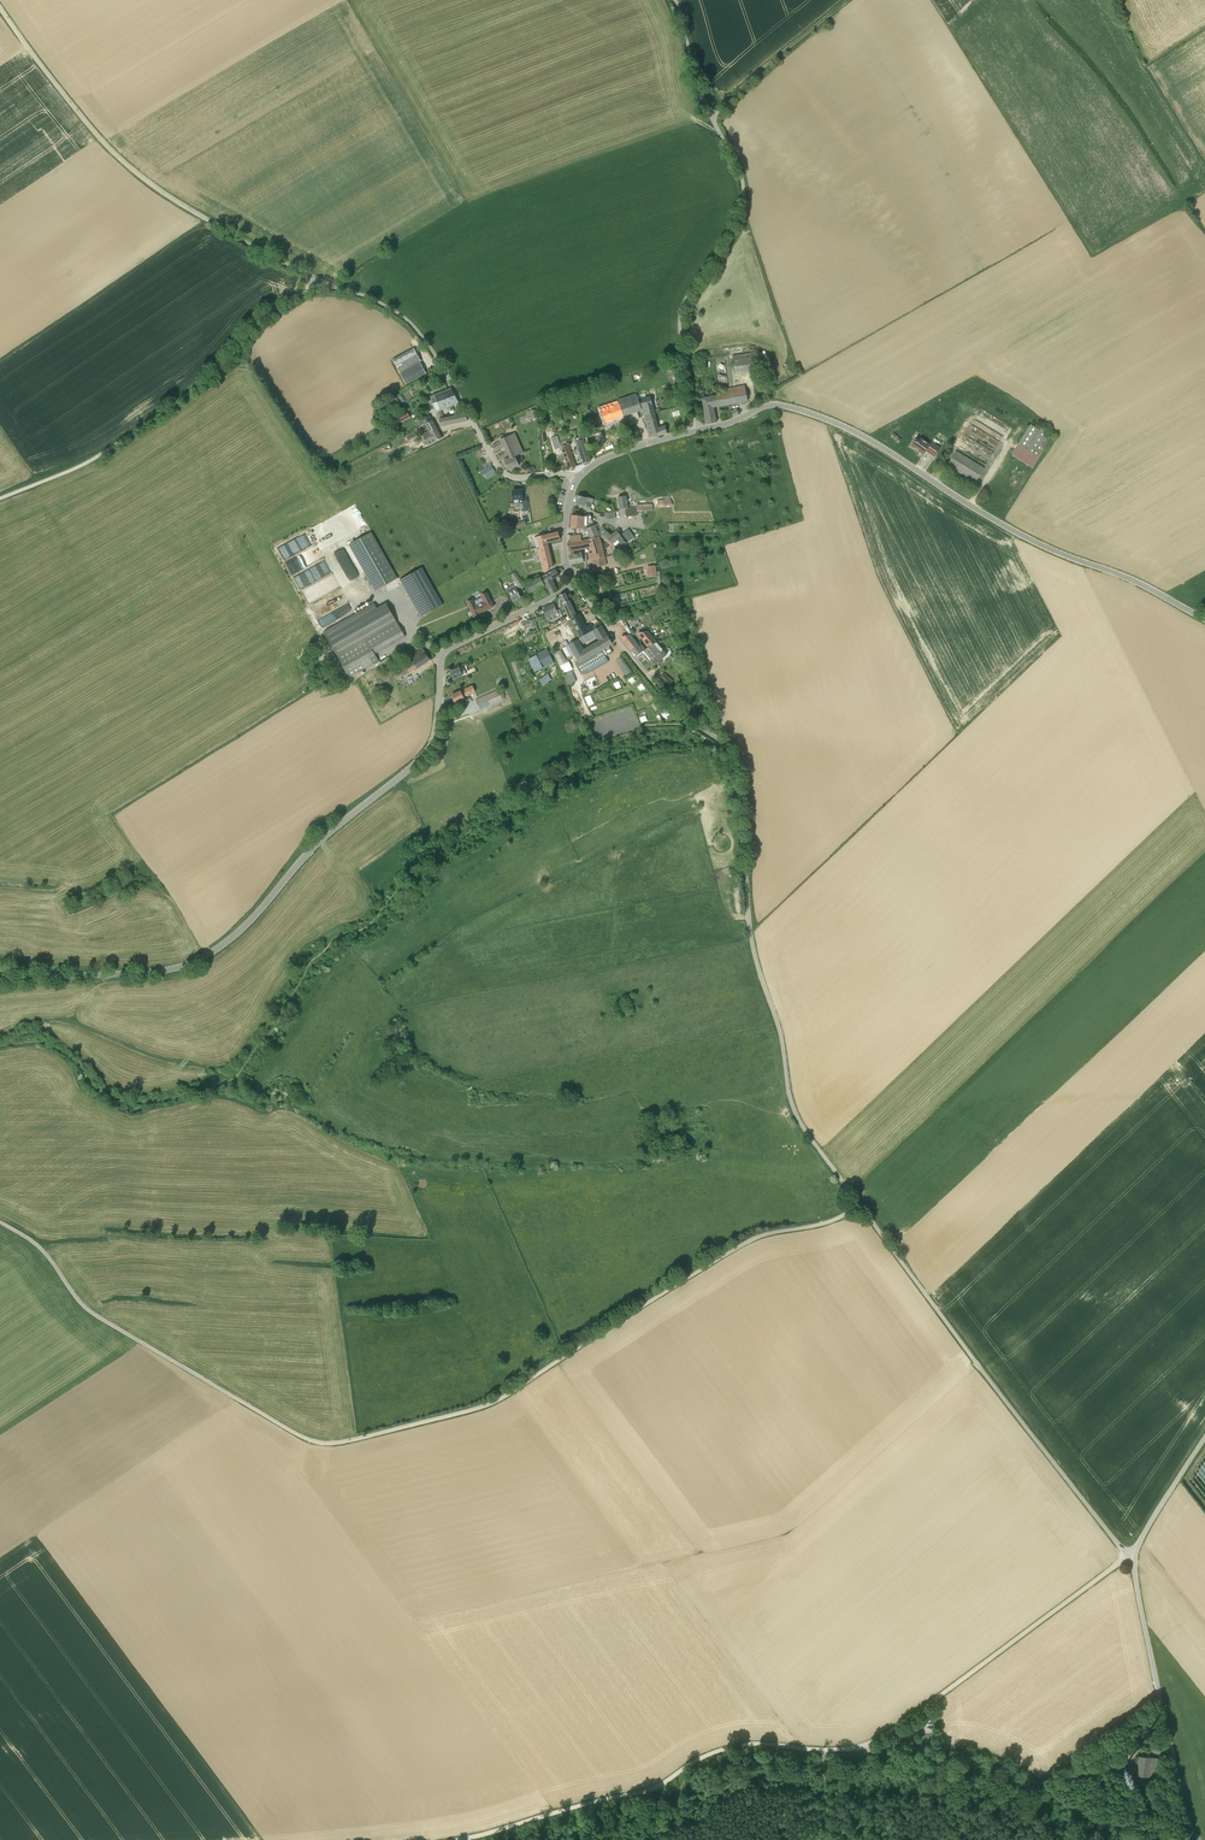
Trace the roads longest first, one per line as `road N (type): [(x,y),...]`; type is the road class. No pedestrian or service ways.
road 1 (unclassified): [(0,1222),(41,1249),(98,1317),(292,1432),(327,1443),(495,1401),(743,1244),(830,1221),(859,1204)]
road 2 (unclassified): [(458,1839),(652,1789),(730,1747),(870,1743),(1129,1555)]
road 3 (unclassified): [(859,1204),(790,1098),(751,935),(729,754),(678,712),(574,584)]
road 4 (unclassified): [(435,736),(418,761),(326,835),(246,924),(203,957),(152,972),(0,980)]
road 5 (unclassified): [(1204,619),(1021,534),(850,430),(770,405)]
road 6 (unclassified): [(696,431),(682,311),(735,231),(743,189),(695,80),(675,0)]
road 7 (unclassified): [(1129,1555),(859,1204)]
road 8 (unclassified): [(321,281),(131,168),(0,8)]
road 9 (unclassified): [(321,281),(269,312),(222,366),(156,417),(82,465),(0,498)]
road 10 (unclassified): [(577,480),(505,474),(413,327),(373,300),(321,281)]
road 11 (track): [(856,1747),(995,1752),(1074,1804),(1172,1839)]
road 12 (unclassified): [(1199,1839),(1183,1802),(1129,1555)]
road 13 (track): [(110,813),(325,679)]
road 14 (unclassified): [(435,736),(444,651),(574,584)]
road 15 (track): [(713,120),(847,0)]
road 16 (unclassified): [(1129,1555),(1204,1438)]
road 17 (unclassified): [(577,480),(603,459),(696,431)]

